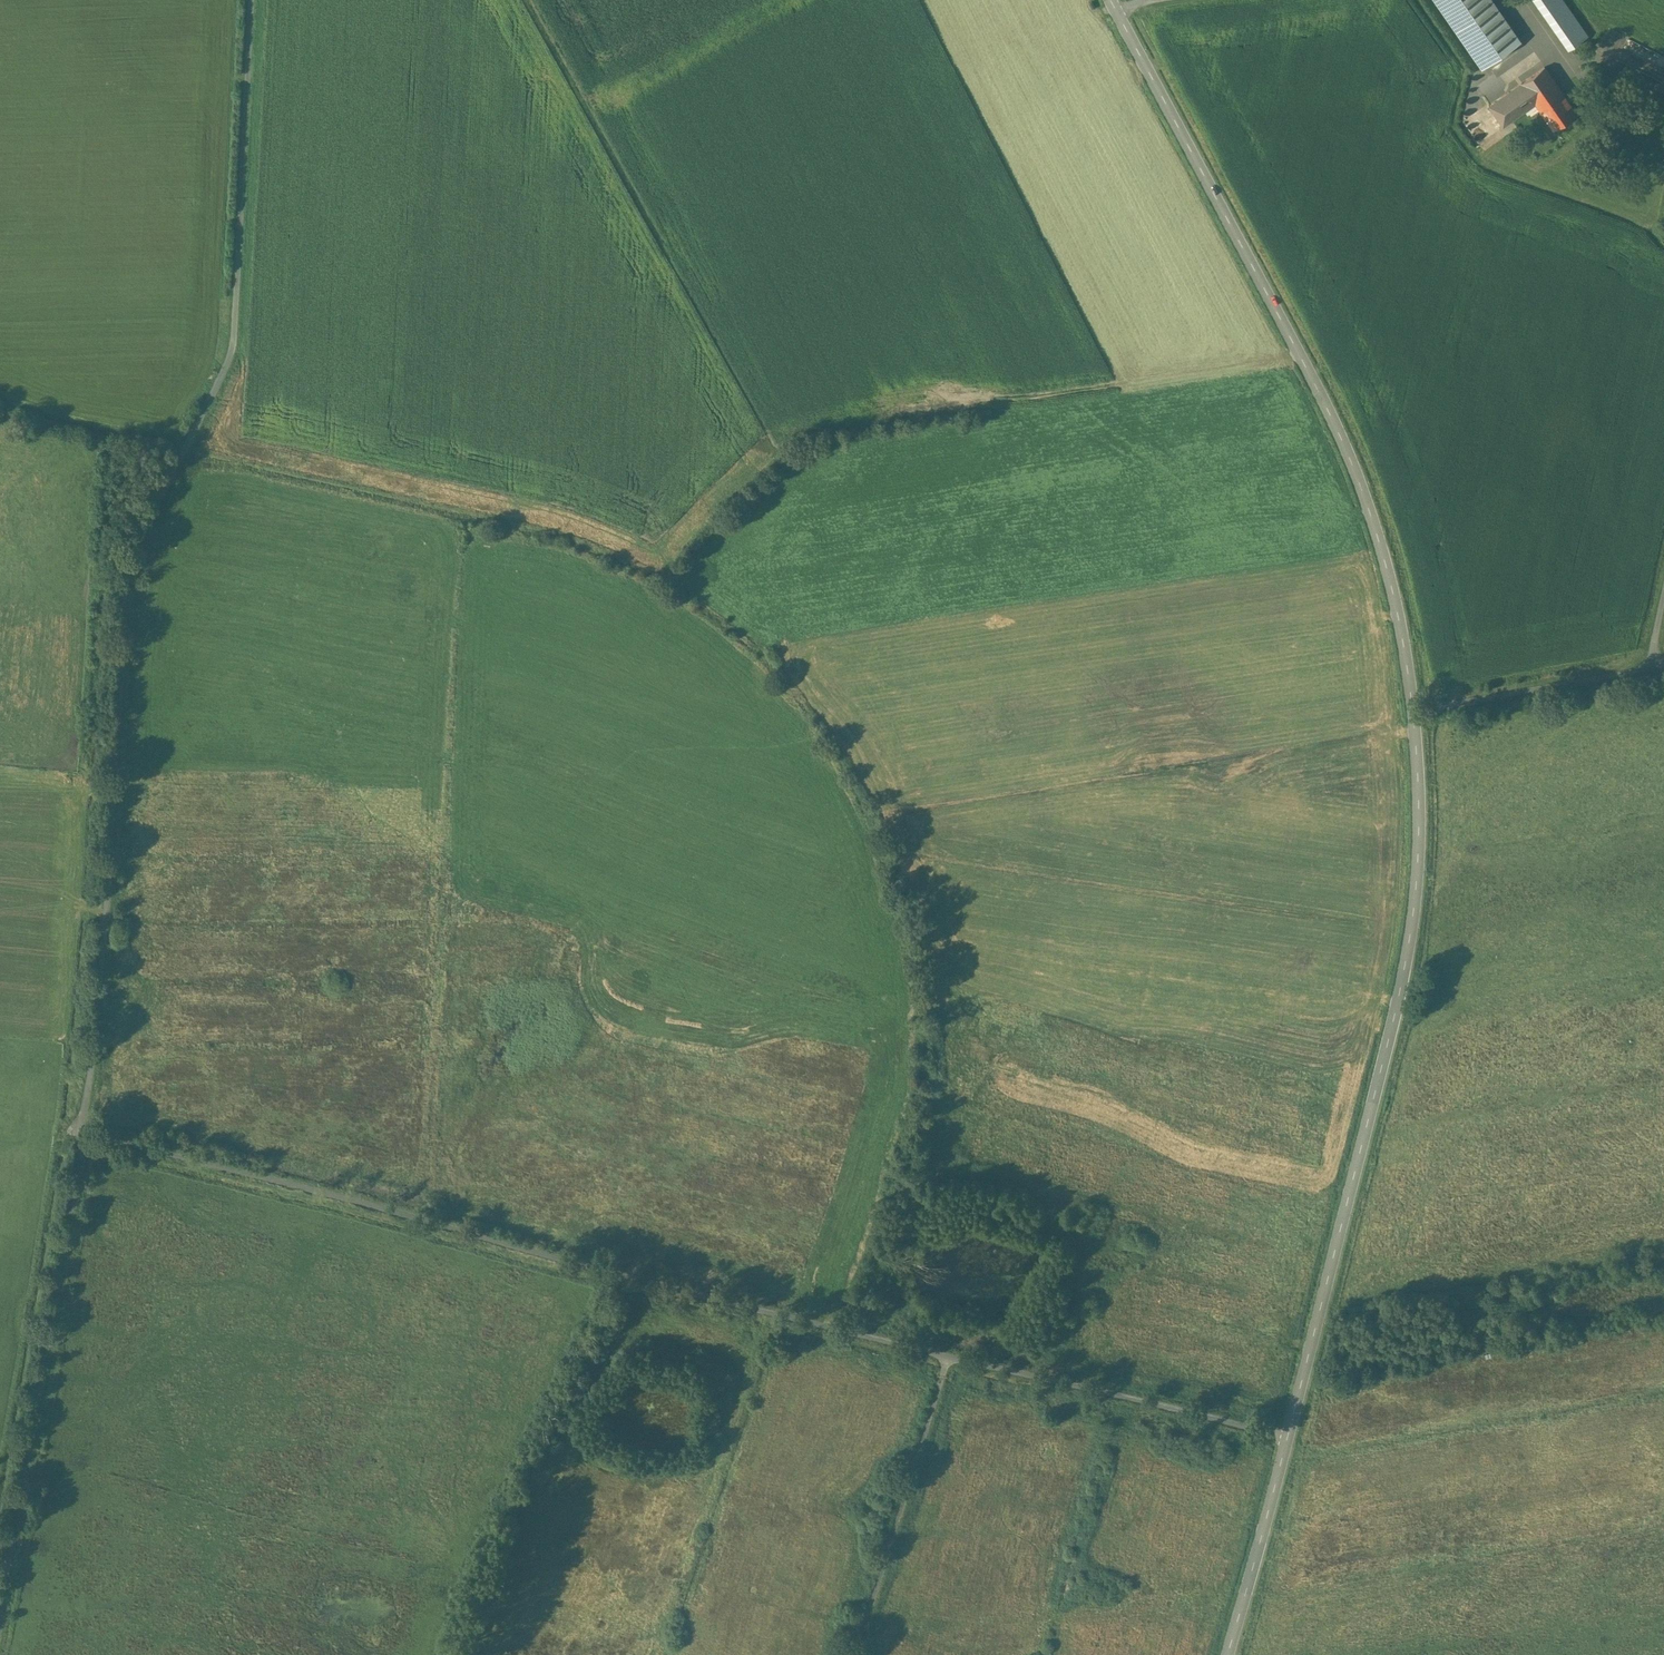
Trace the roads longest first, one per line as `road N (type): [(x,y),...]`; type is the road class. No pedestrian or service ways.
road 1 (unclassified): [(84,1133),(1287,1437)]
road 2 (unclassified): [(250,0),(231,348),(127,579),(84,1133)]
road 3 (tertiary): [(1110,0),(1337,429),(1393,593),(1412,713)]
road 4 (tertiary): [(1412,713),(1418,826),(1409,934),(1287,1437)]
road 5 (unclassified): [(84,1133),(0,1631)]
road 6 (track): [(857,1654),(949,1353)]
road 7 (unclassified): [(1412,713),(1648,670)]
road 8 (tertiary): [(1287,1437),(1227,1654)]

